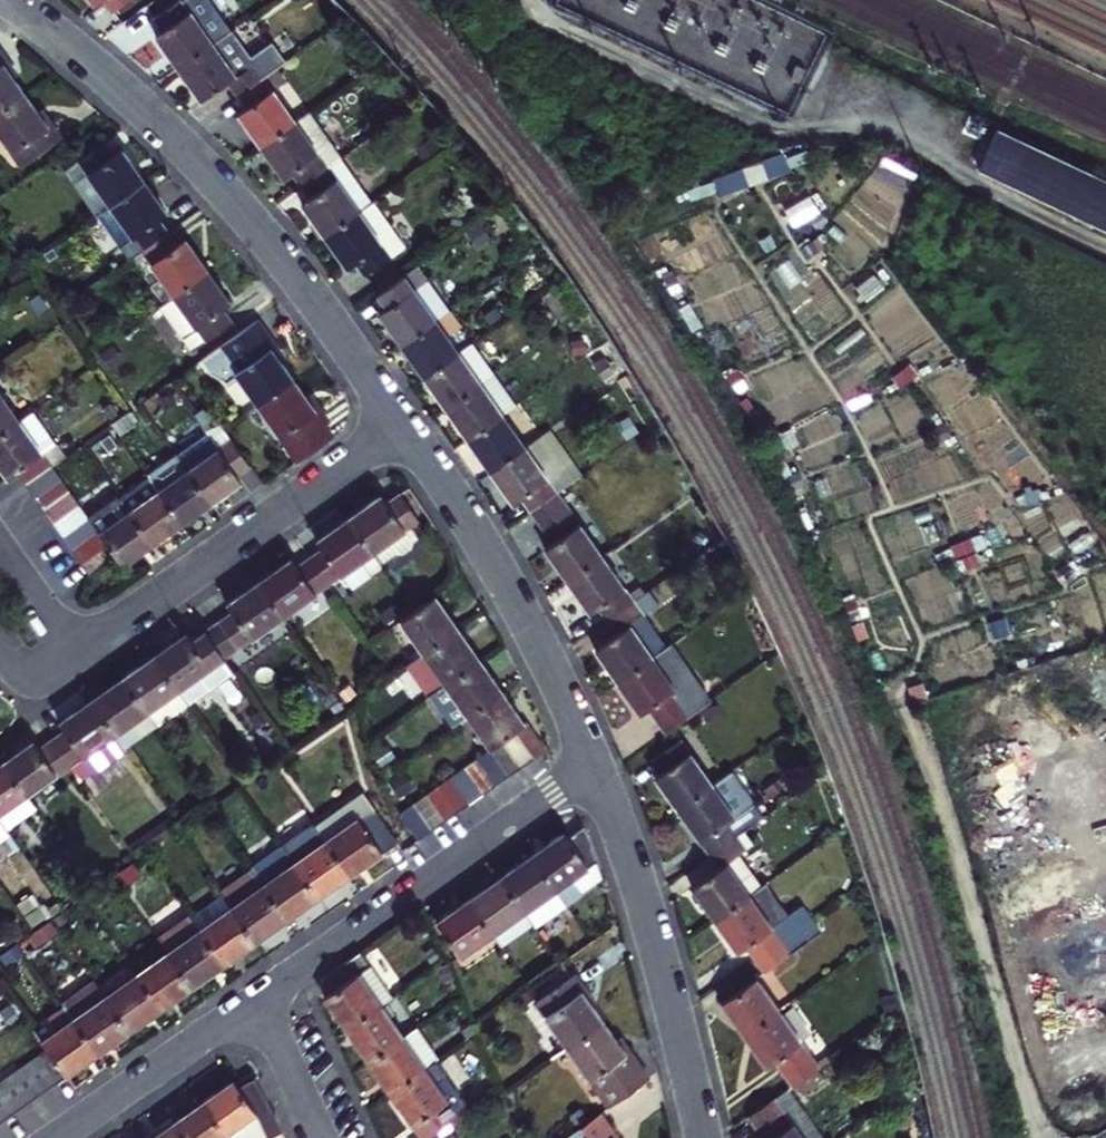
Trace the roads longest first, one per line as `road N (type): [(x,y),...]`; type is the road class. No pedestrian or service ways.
road 1 (track): [(1105,249),(885,139),(756,125),(549,21),(531,0)]
road 2 (residential): [(8,0),(110,80),(215,180),(404,422)]
road 3 (track): [(1051,1137),(1016,1060),(909,710)]
road 4 (residential): [(257,1000),(595,760)]
road 5 (residential): [(74,654),(404,422)]
road 6 (residential): [(595,760),(648,915),(704,1137)]
road 7 (residential): [(404,422),(519,601),(595,760)]
road 8 (residential): [(56,1137),(257,1000)]
road 9 (residential): [(320,1137),(257,1000)]
road 10 (residential): [(74,654),(0,549)]

